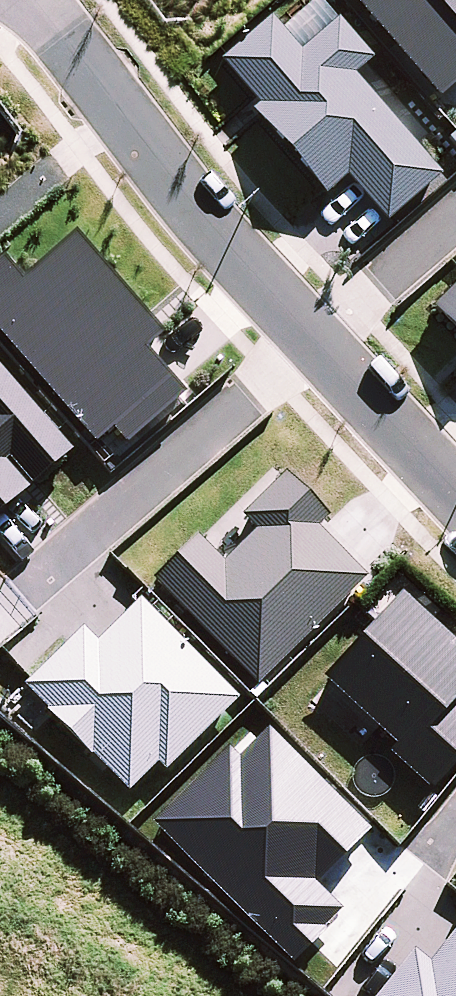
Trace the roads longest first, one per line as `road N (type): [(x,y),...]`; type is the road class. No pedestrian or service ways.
road 1 (residential): [(31,0),(195,230),(455,489)]

